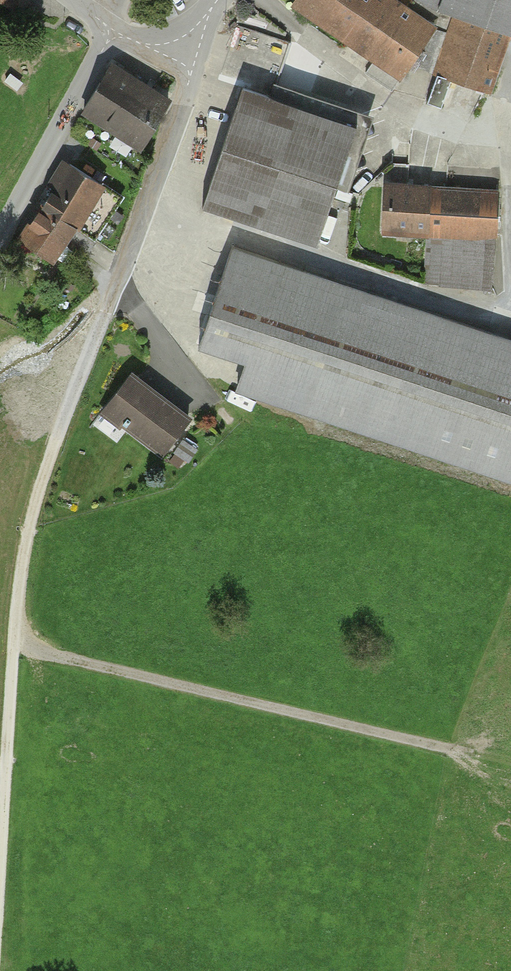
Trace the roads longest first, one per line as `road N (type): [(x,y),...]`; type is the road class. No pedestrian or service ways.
road 1 (track): [(106,312),(28,535),(0,903)]
road 2 (track): [(461,757),(15,640)]
road 3 (residential): [(187,49),(188,86),(106,312)]
road 4 (unclassified): [(113,34),(0,238)]

